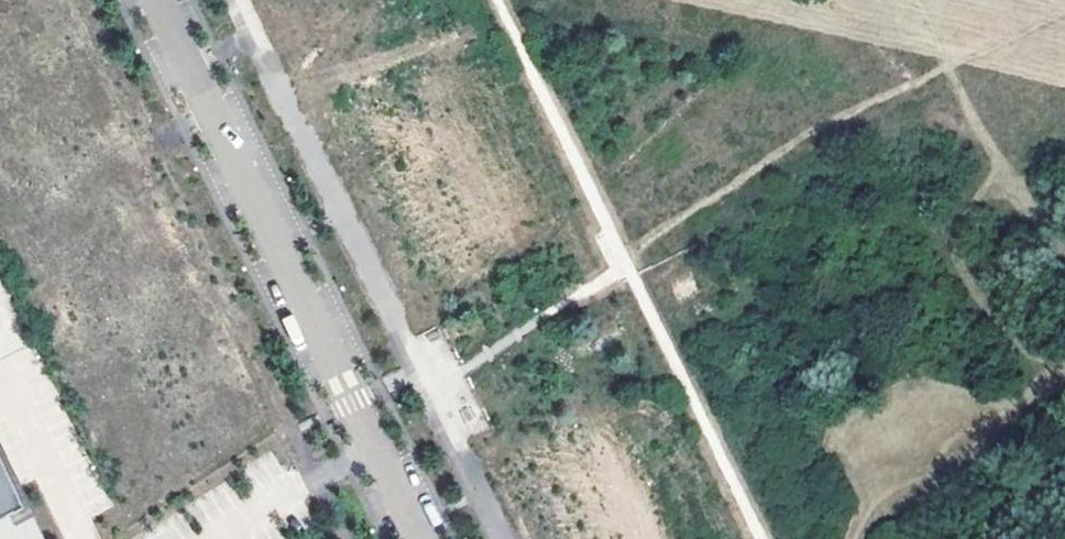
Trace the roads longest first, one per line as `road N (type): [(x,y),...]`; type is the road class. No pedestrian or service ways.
road 1 (residential): [(156,0),(419,538)]

